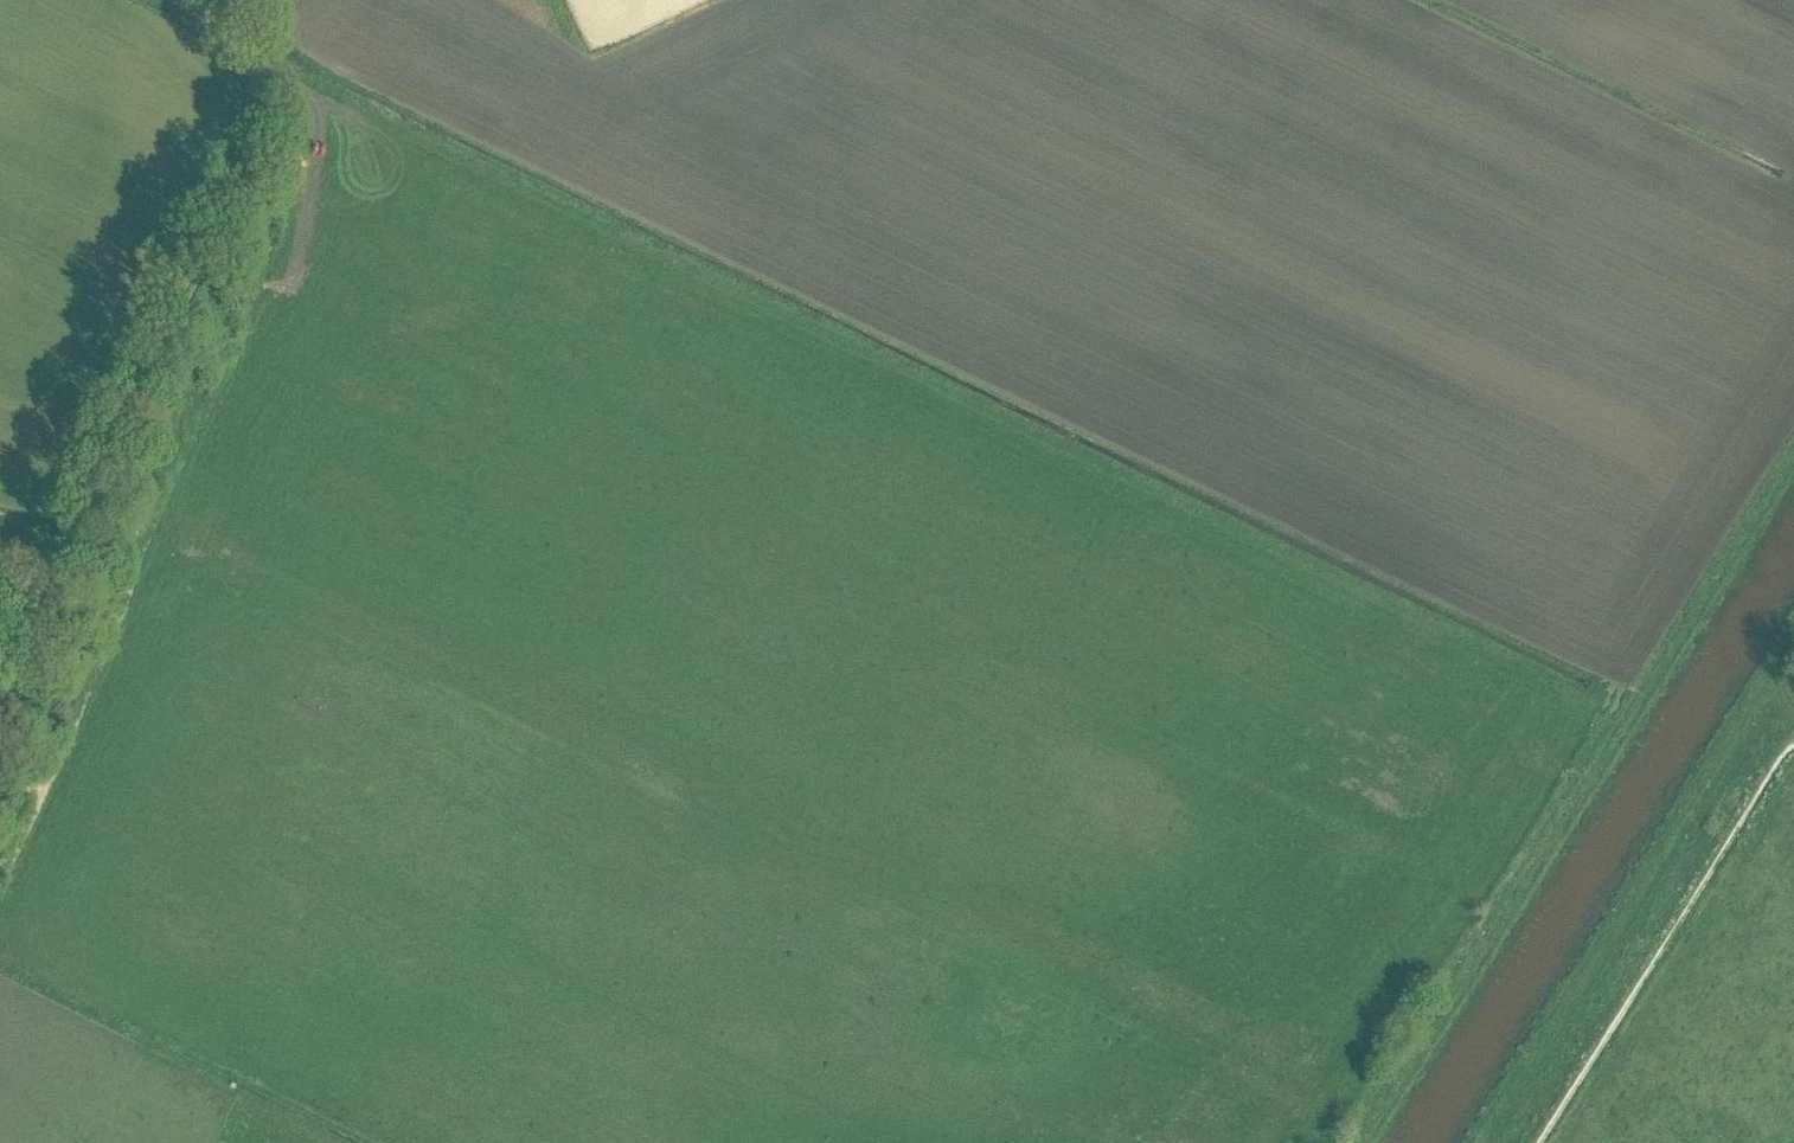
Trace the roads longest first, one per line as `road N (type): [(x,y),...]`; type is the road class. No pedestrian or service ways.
road 1 (track): [(171,0),(242,48),(259,74),(249,156),(0,684)]

